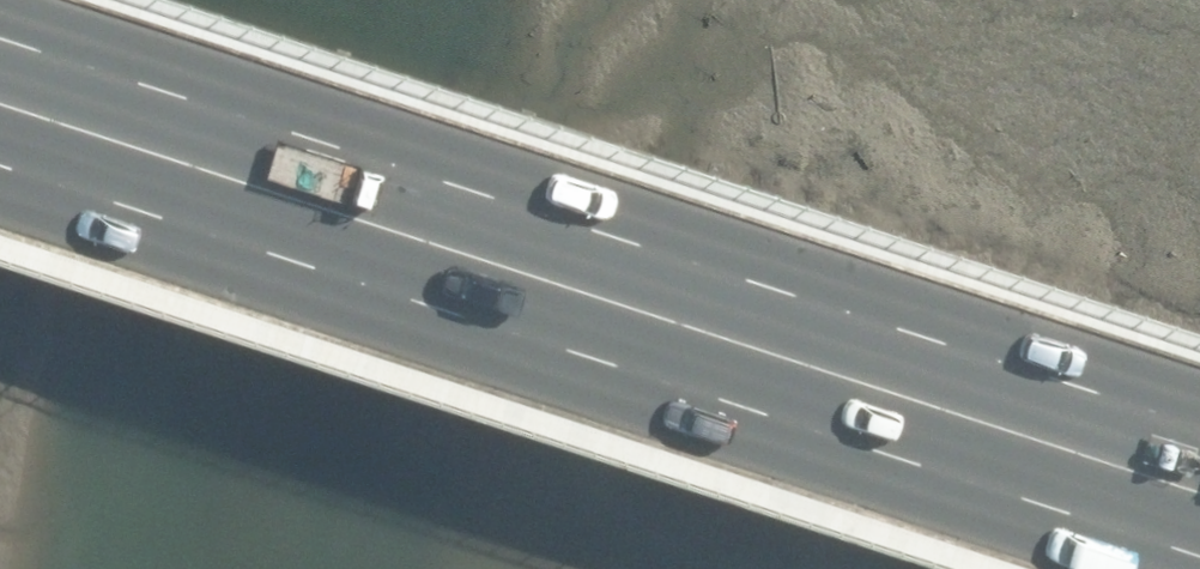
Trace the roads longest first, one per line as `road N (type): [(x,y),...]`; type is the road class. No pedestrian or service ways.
road 1 (primary): [(0,27),(1199,419)]
road 2 (primary): [(1199,552),(0,167)]

